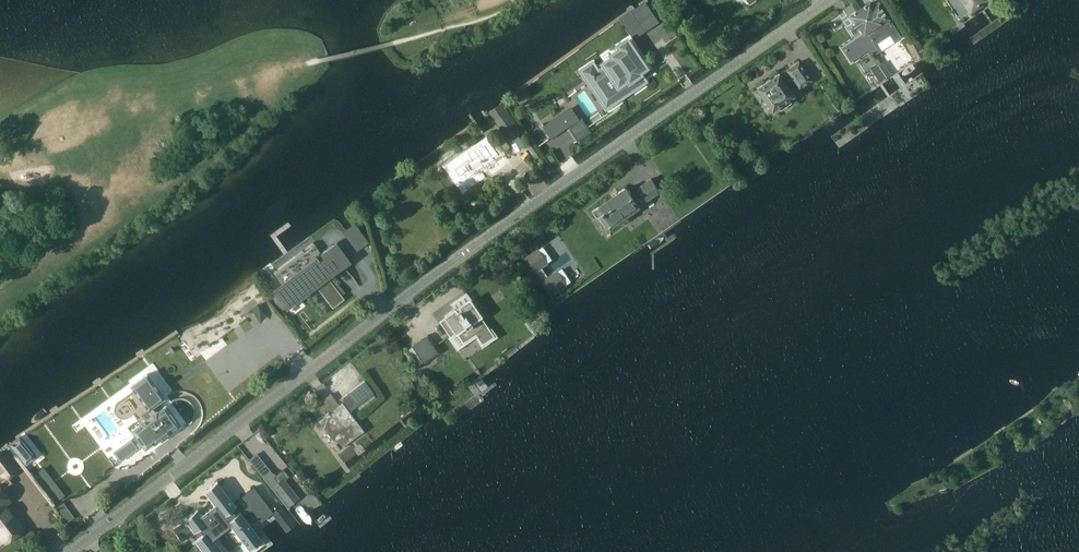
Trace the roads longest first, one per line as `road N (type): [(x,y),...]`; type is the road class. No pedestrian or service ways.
road 1 (residential): [(69,551),(466,252),(829,0)]

